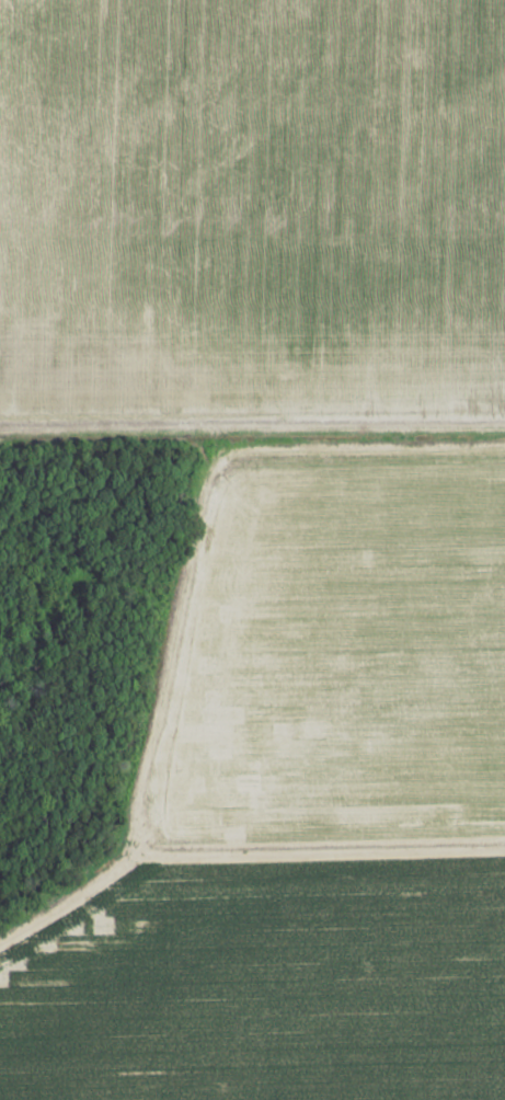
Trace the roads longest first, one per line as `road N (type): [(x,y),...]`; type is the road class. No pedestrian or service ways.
road 1 (track): [(504,1043),(396,1099)]

